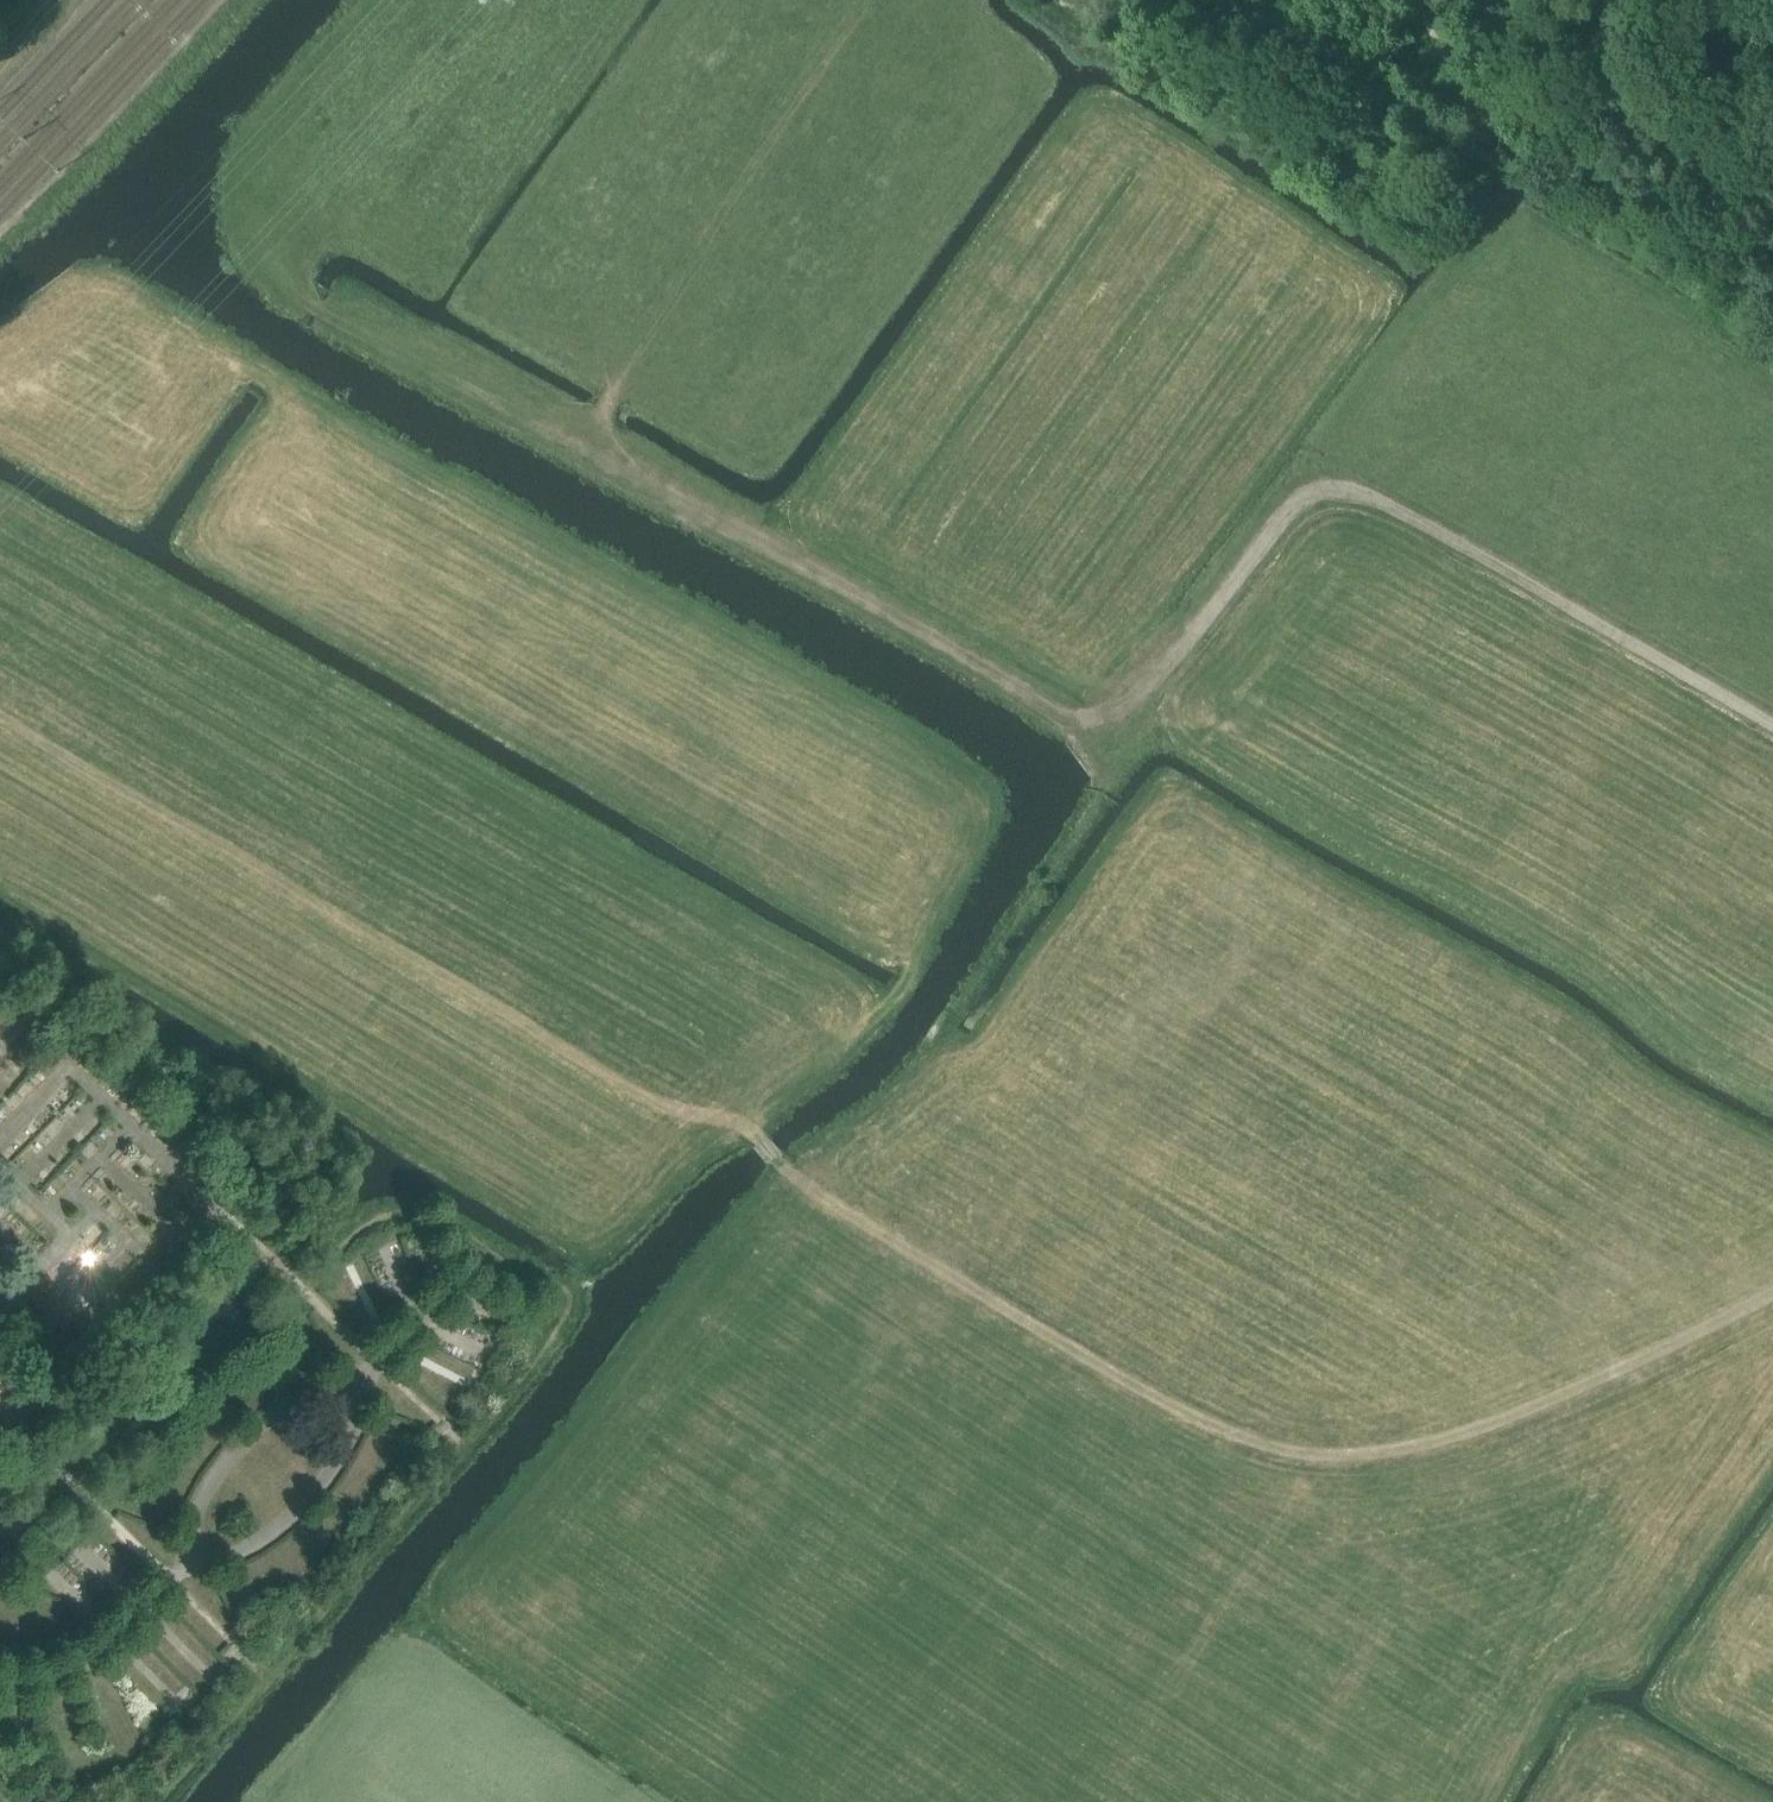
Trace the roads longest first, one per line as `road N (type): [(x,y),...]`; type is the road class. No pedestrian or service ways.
road 1 (track): [(1772,727),(1381,501),(1326,489),(1293,501),(1143,690),(1112,710),(1067,720),(604,464),(598,415),(613,388)]
road 2 (track): [(466,995),(745,1120),(788,1168),(1051,1337),(1222,1429),(1316,1453),(1414,1445),(1655,1349),(1772,1287)]

